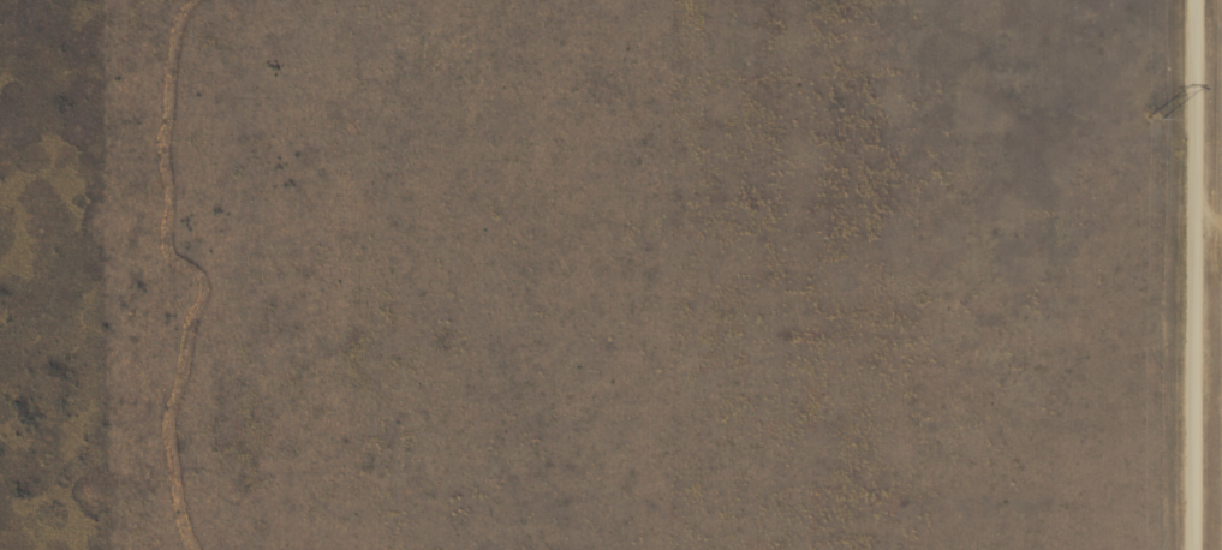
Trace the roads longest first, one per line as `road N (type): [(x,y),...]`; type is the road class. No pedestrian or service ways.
road 1 (residential): [(1218,549),(1220,0)]

